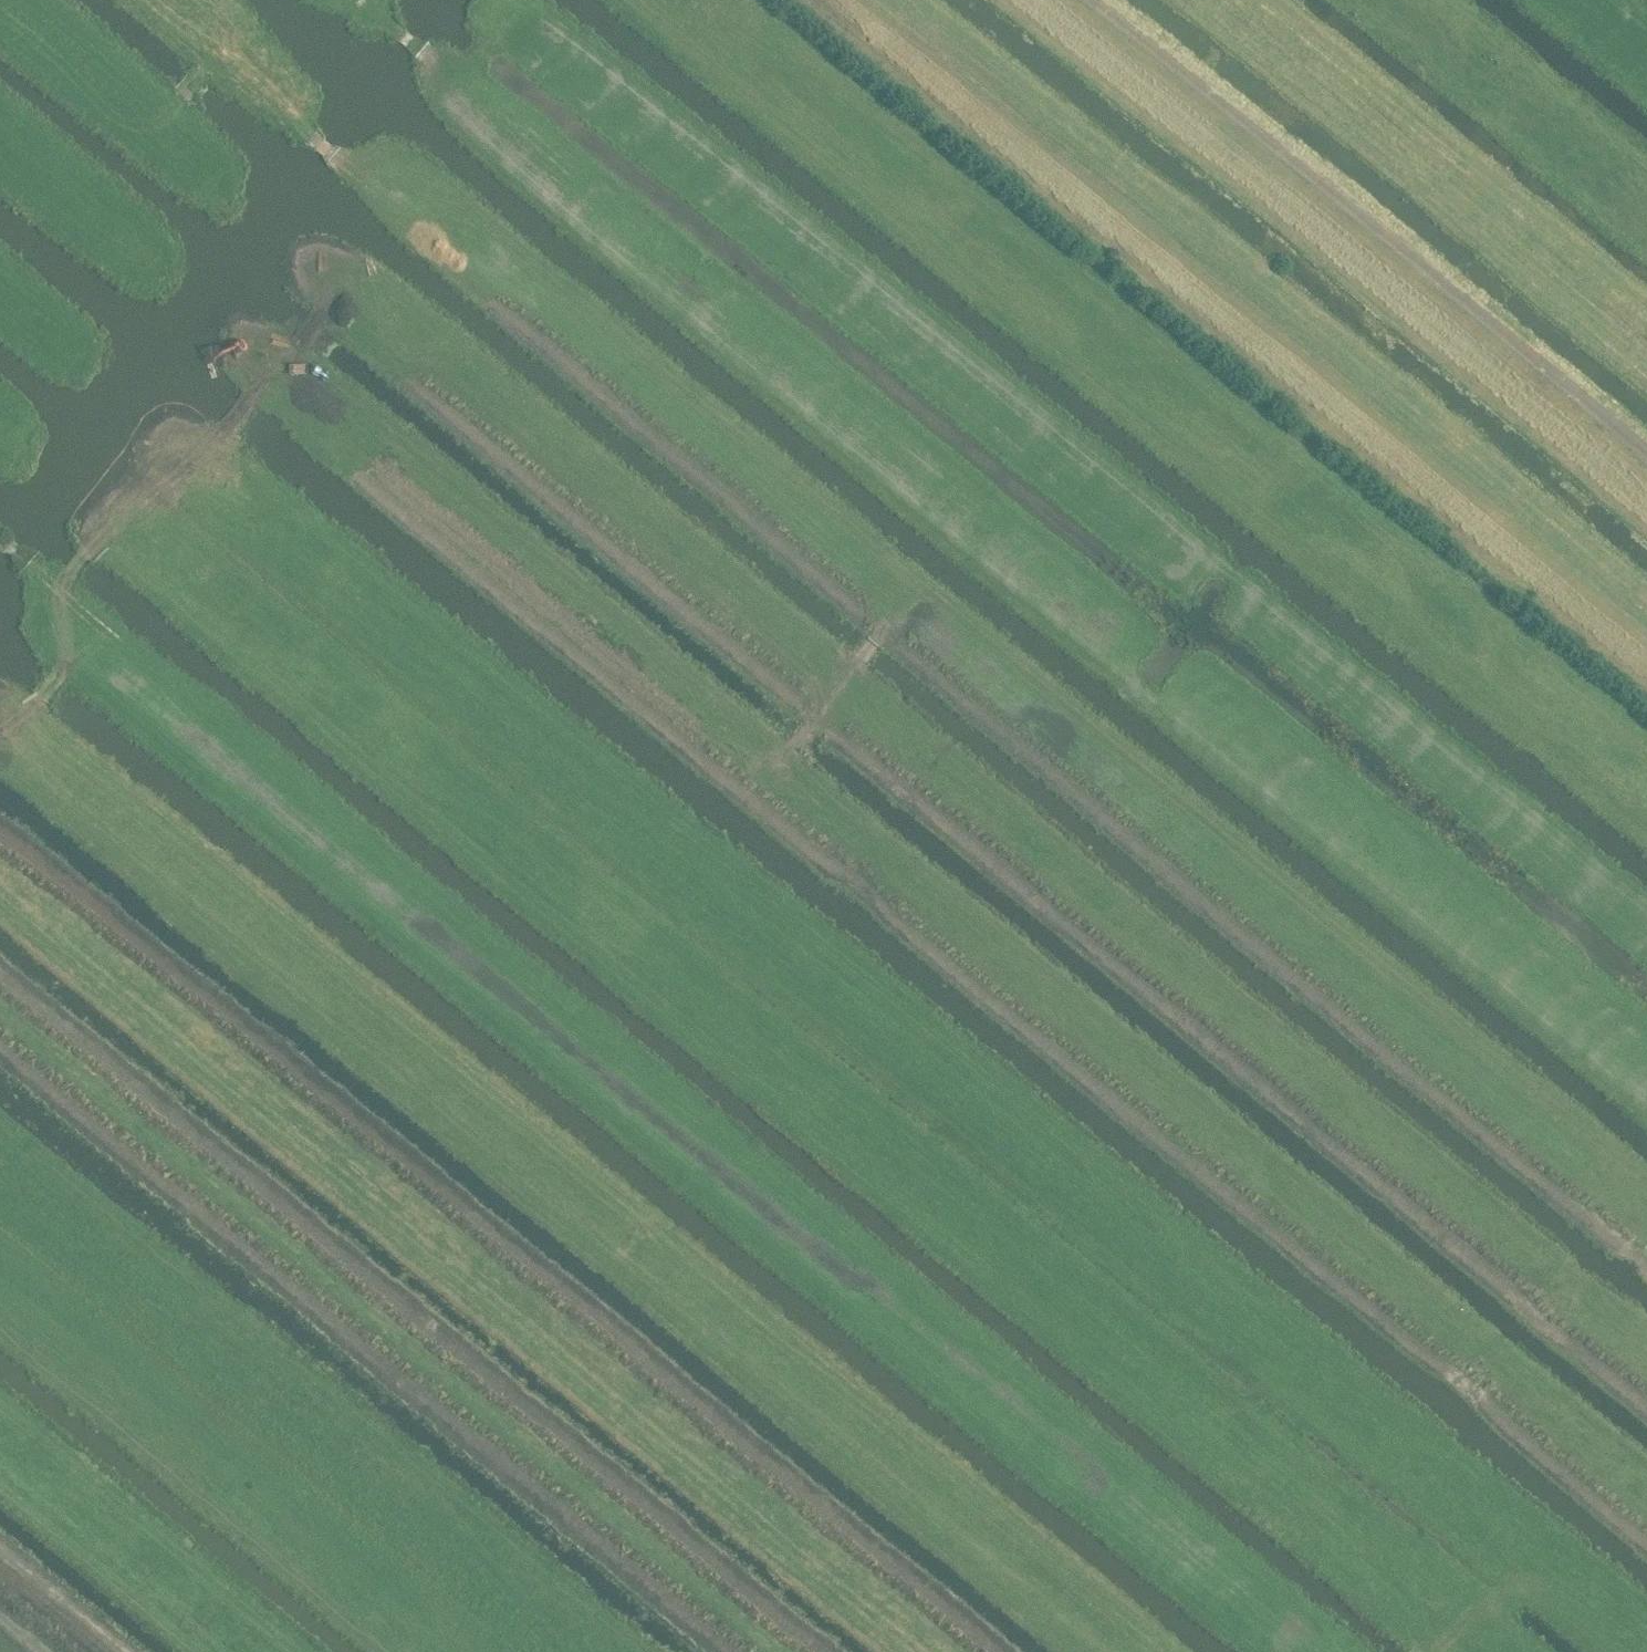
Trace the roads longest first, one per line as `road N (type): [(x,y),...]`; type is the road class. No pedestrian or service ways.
road 1 (track): [(1337,1651),(1322,1624),(0,539)]
road 2 (track): [(1646,453),(1095,0)]

